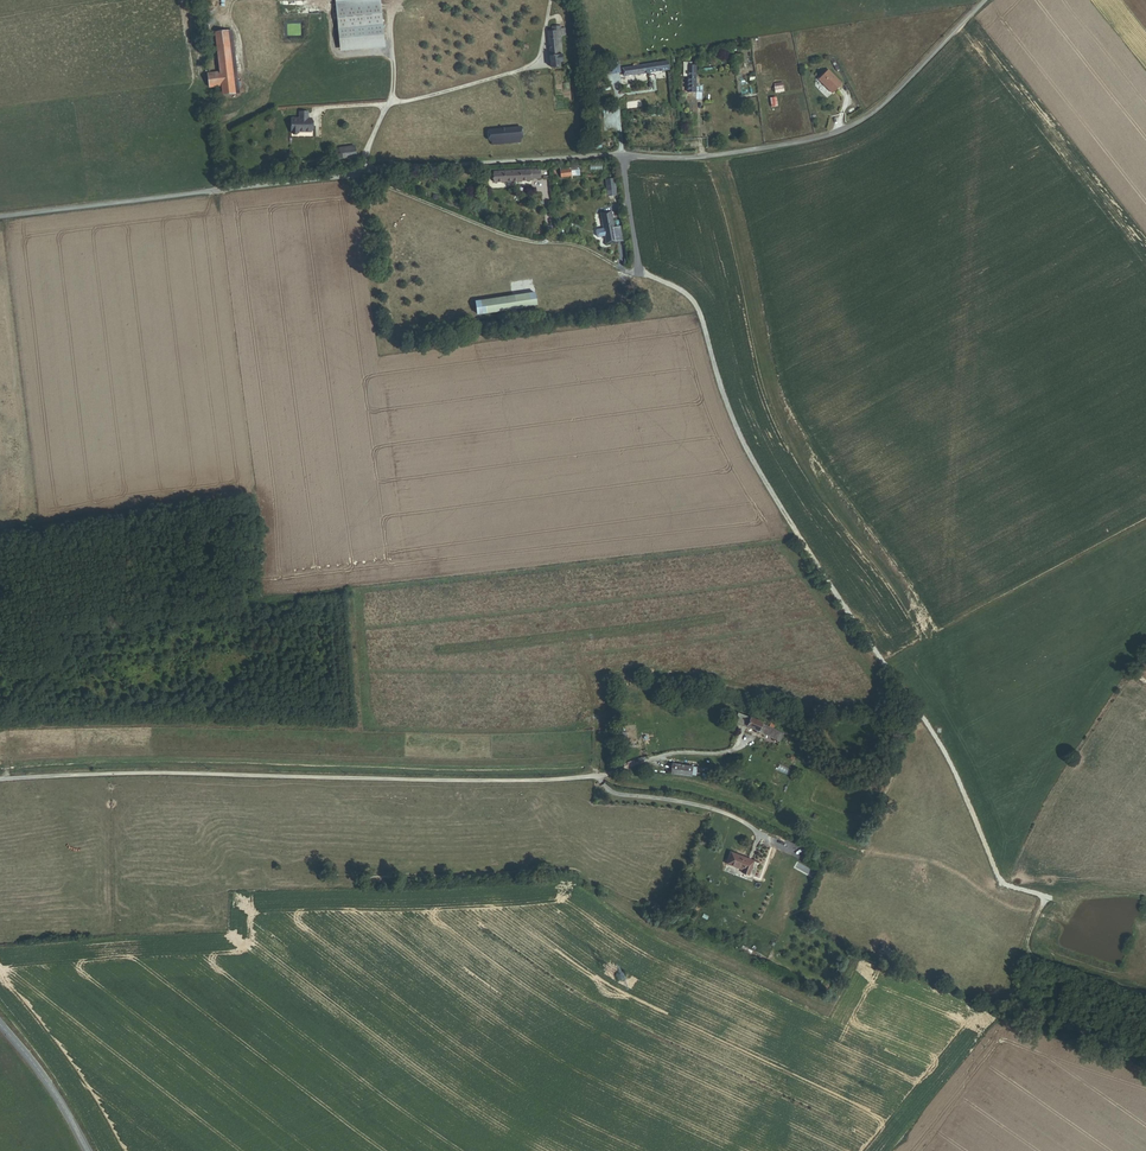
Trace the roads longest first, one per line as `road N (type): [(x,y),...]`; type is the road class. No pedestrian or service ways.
road 1 (unclassified): [(0,220),(359,174),(606,156),(698,158),(826,137),(887,102),(986,0)]
road 2 (unclassified): [(864,850),(670,783),(117,774),(0,781)]
road 3 (track): [(1038,913),(1037,894),(1000,881),(940,746),(758,473),(720,386),(697,307),(638,271)]
road 4 (track): [(638,271),(561,242),(495,233),(359,174)]
road 5 (track): [(1038,913),(939,869),(864,850)]
road 6 (track): [(1145,994),(1042,965),(1029,951),(1038,913)]
road 7 (tertiary): [(0,1025),(88,1150)]

